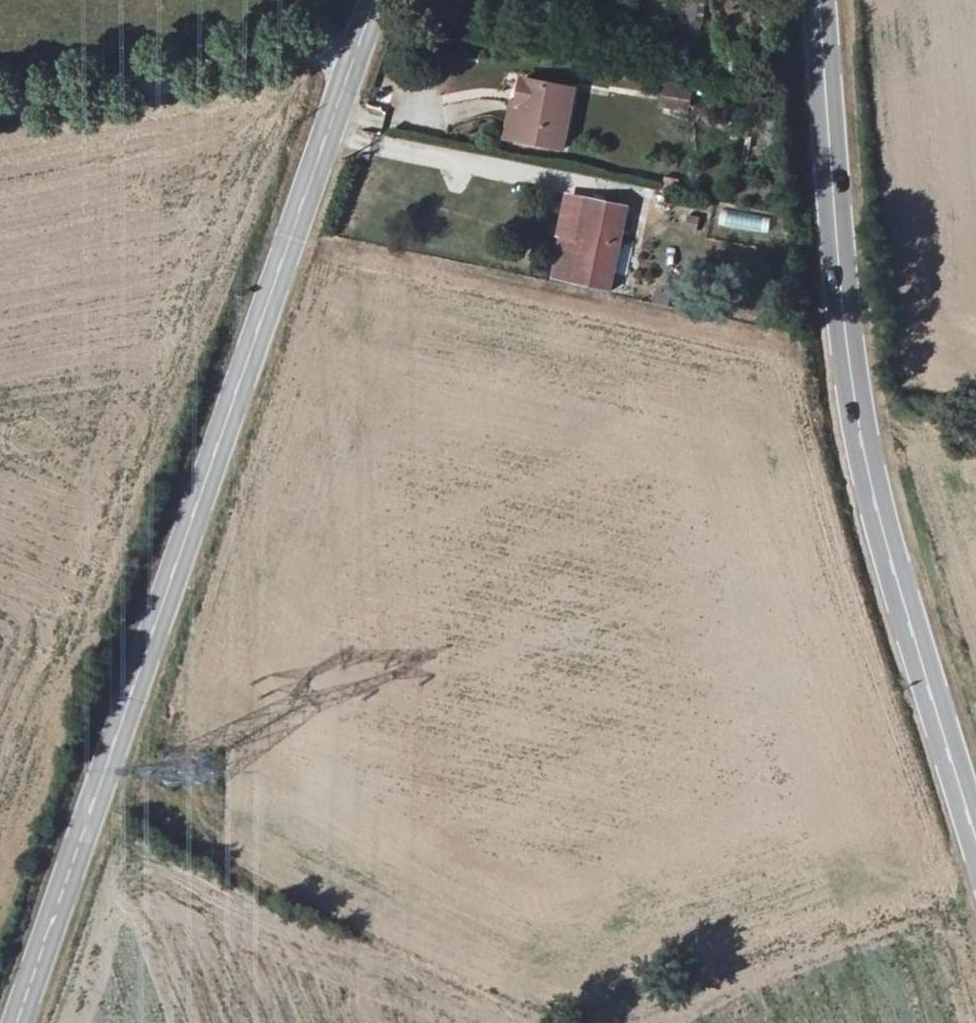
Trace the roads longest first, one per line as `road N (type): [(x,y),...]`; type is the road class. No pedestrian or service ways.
road 1 (primary): [(17,1022),(372,0)]
road 2 (secondary): [(975,841),(858,422),(819,0)]

